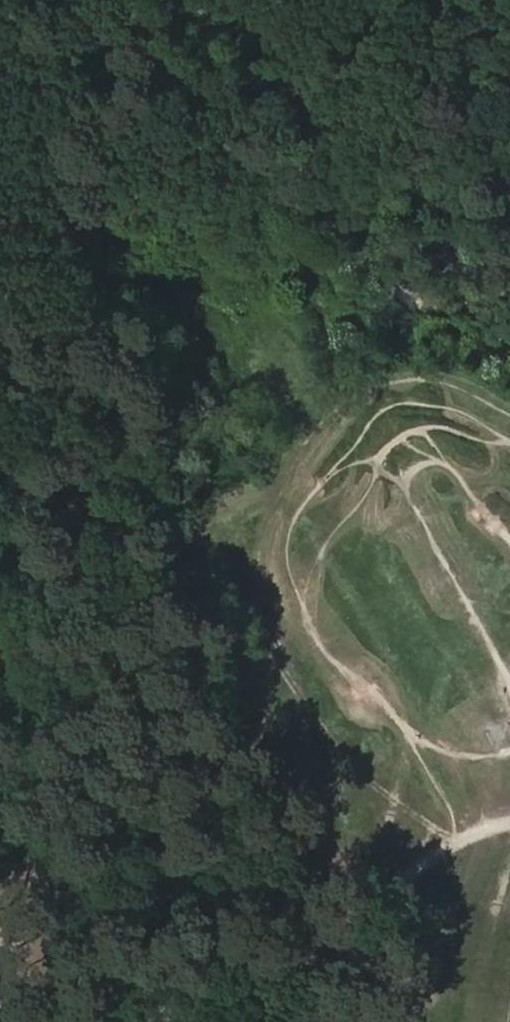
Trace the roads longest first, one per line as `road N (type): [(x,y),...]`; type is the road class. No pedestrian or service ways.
road 1 (track): [(509,439),(455,409),(394,406),(322,481),(292,541),(299,590),(329,648),(397,721),(441,747)]
road 2 (track): [(509,675),(406,484),(410,474),(435,461),(449,467),(509,540)]

